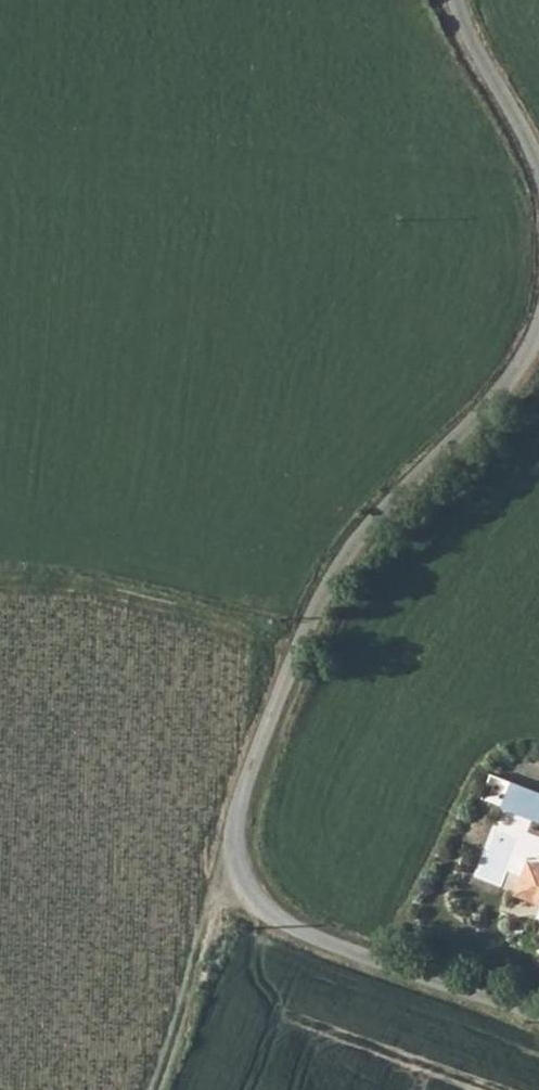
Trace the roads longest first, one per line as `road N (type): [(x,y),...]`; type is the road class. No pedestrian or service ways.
road 1 (unclassified): [(538,345),(510,389),(344,567),(301,636),(229,837)]
road 2 (unclassified): [(538,1014),(278,919),(244,880),(229,837)]
road 3 (track): [(301,636),(40,569),(0,573)]
road 4 (track): [(163,1089),(190,1024),(229,837)]
road 5 (unclassified): [(459,0),(499,92),(538,153)]

